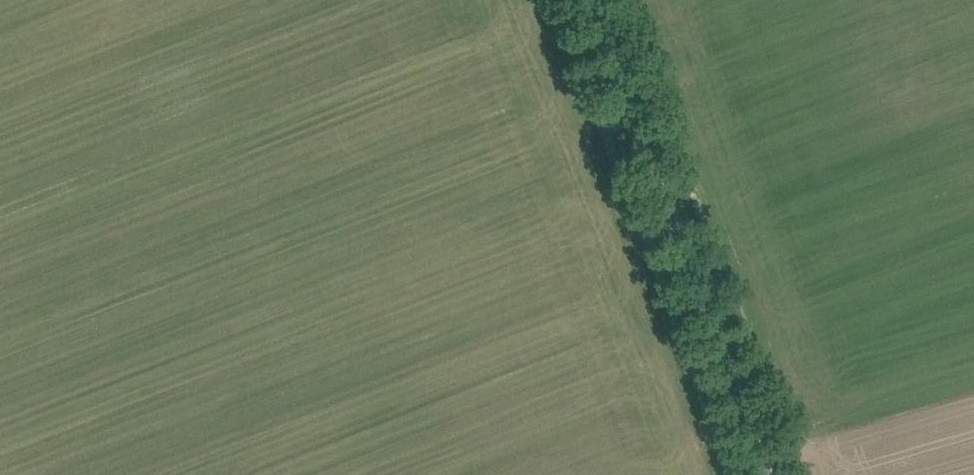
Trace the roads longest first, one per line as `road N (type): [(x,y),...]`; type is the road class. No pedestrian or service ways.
road 1 (tertiary): [(774,474),(592,0)]

